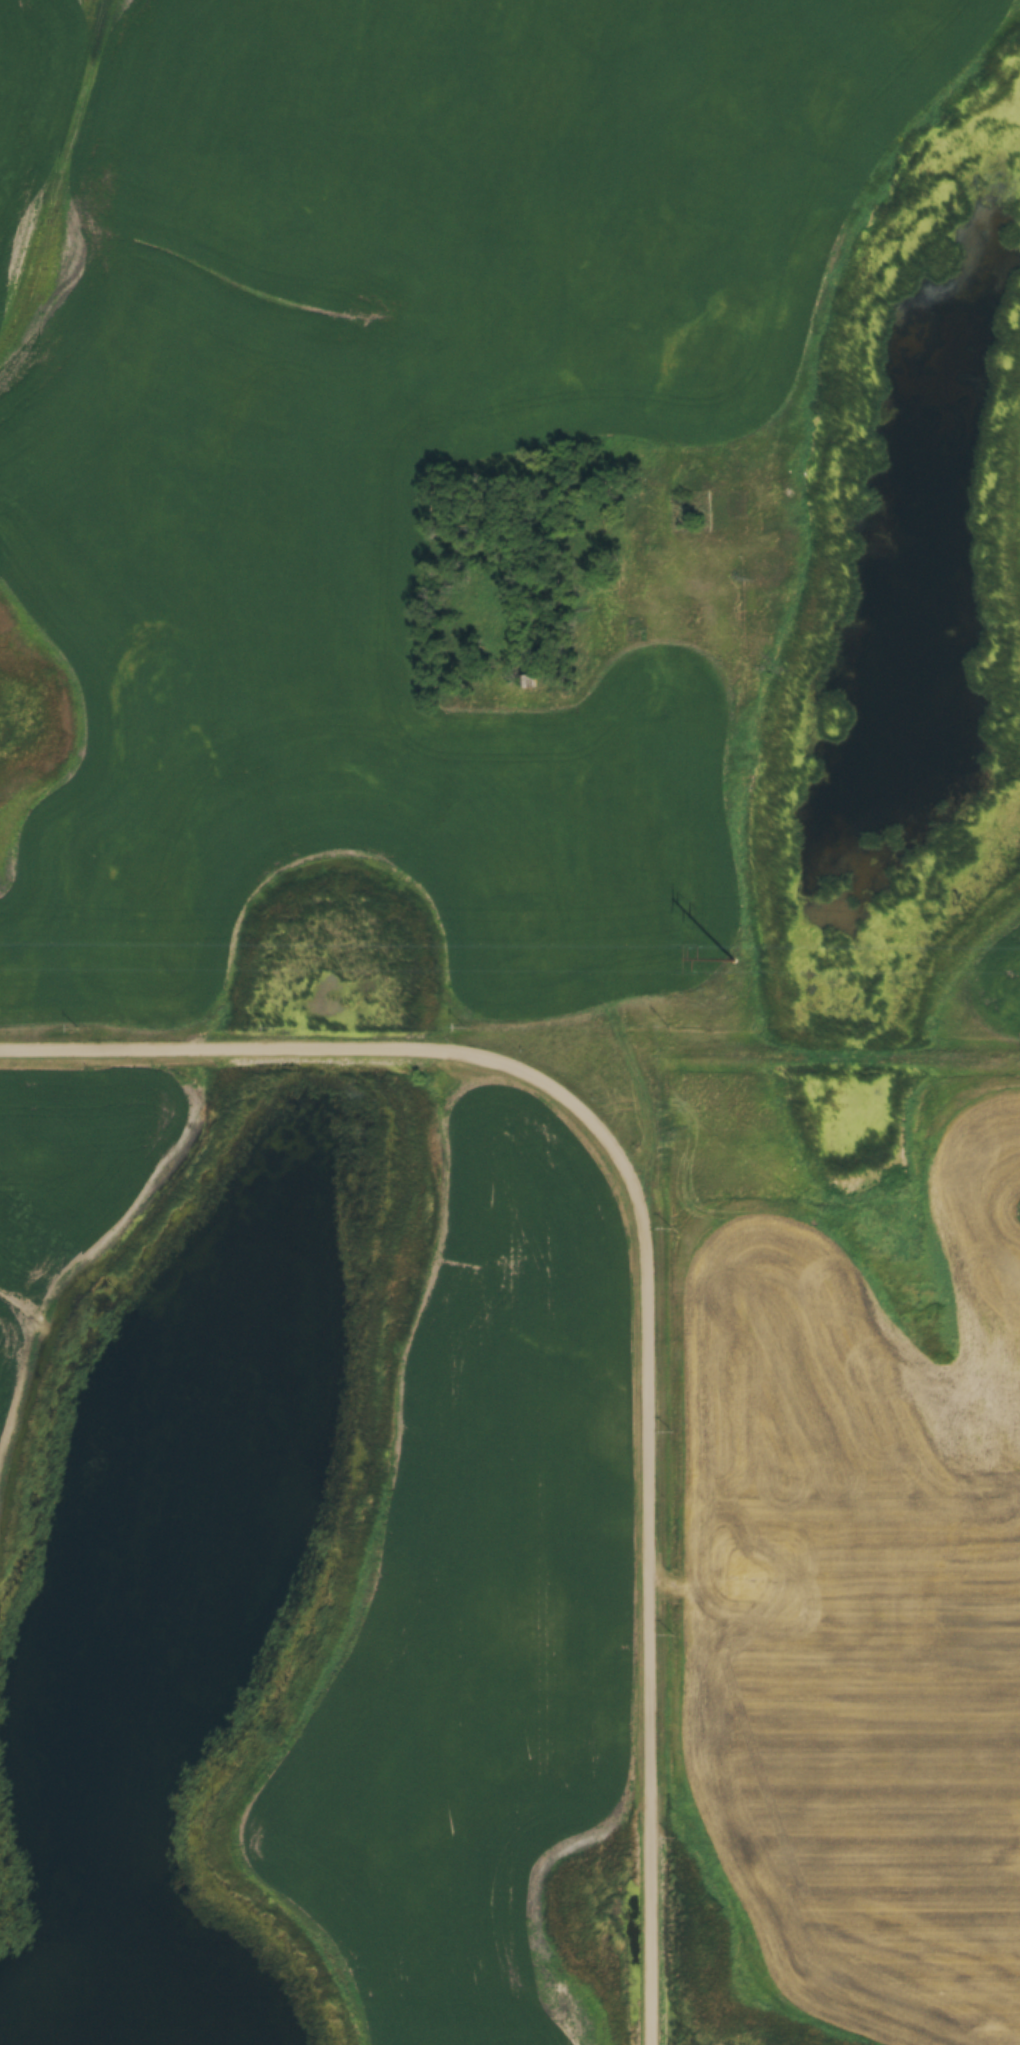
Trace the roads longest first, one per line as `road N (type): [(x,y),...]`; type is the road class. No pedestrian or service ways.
road 1 (tertiary): [(653,2044),(643,1251),(637,1191),(611,1145),(570,1101),(467,1053),(0,1053)]

